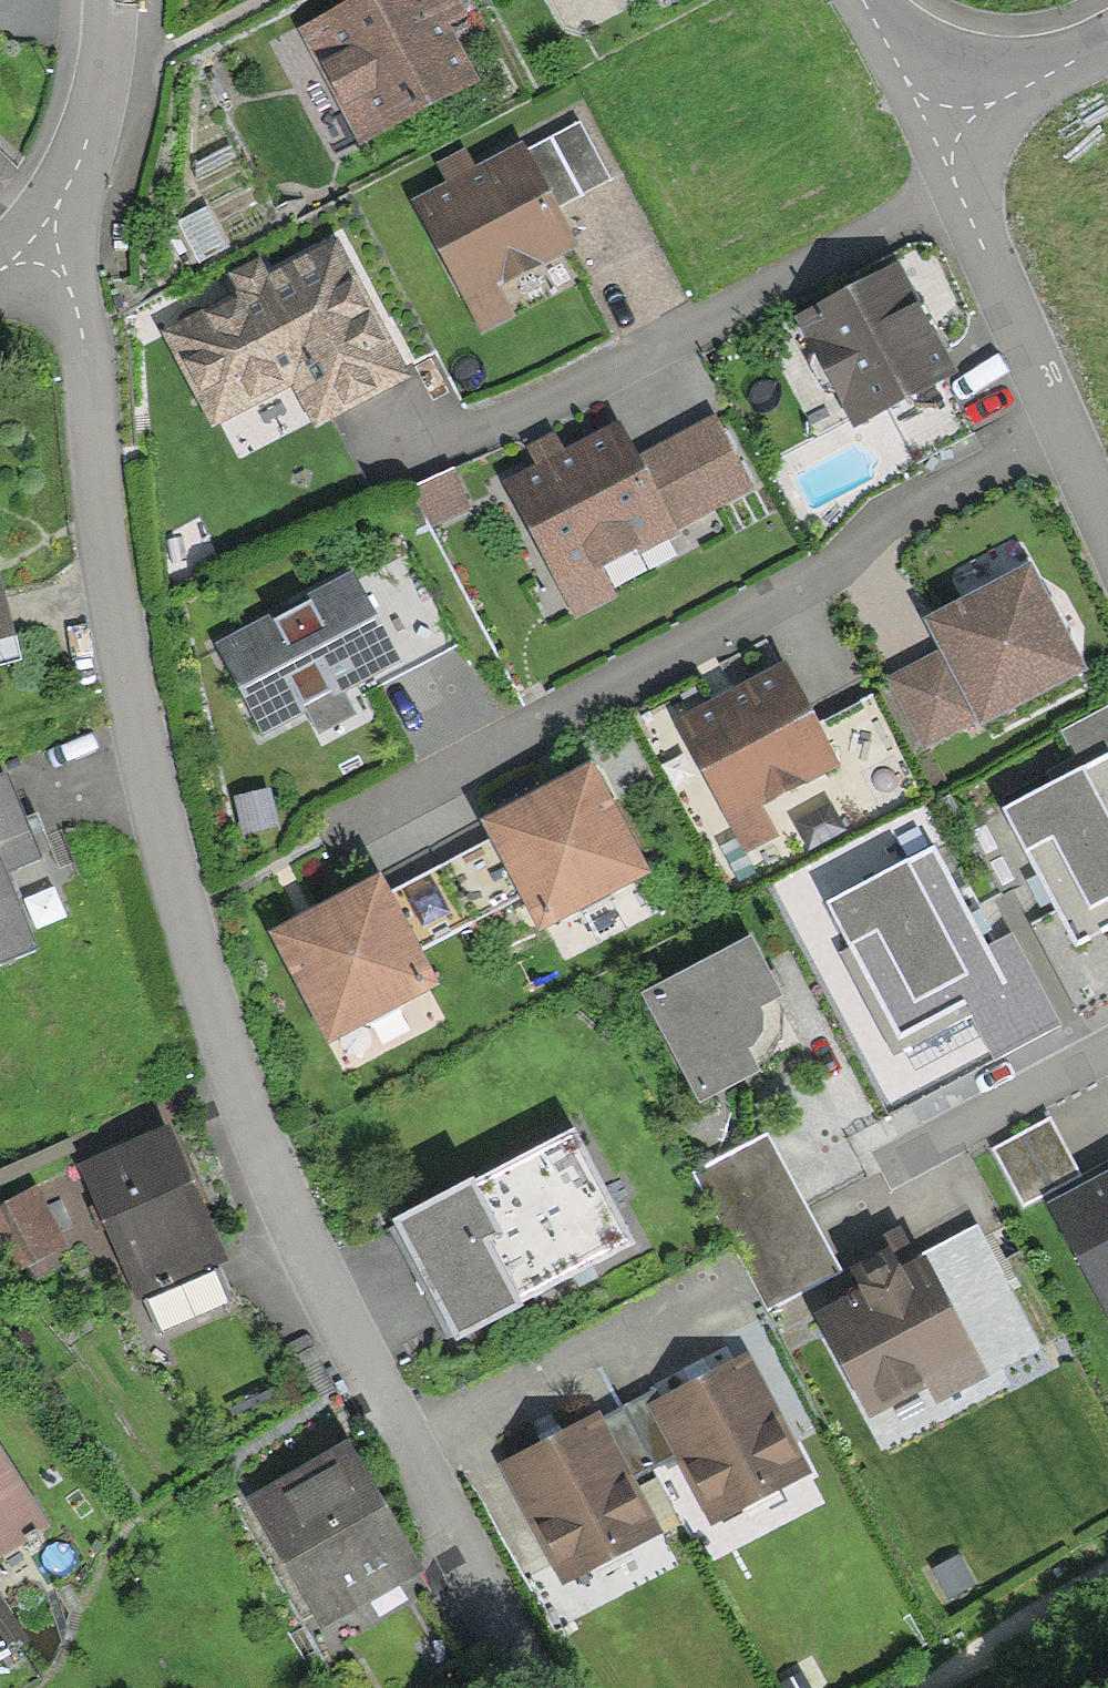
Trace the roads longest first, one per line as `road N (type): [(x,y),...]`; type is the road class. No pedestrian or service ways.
road 1 (residential): [(49,237),(82,338),(99,520),(143,769),(225,1051),(316,1269),(524,1687)]
road 2 (residential): [(931,131),(1107,533)]
road 3 (residential): [(107,0),(104,65),(49,237)]
road 4 (track): [(920,1687),(1025,1616),(1107,1572)]
road 5 (residential): [(931,131),(1107,43)]
road 6 (residential): [(862,0),(931,131)]

